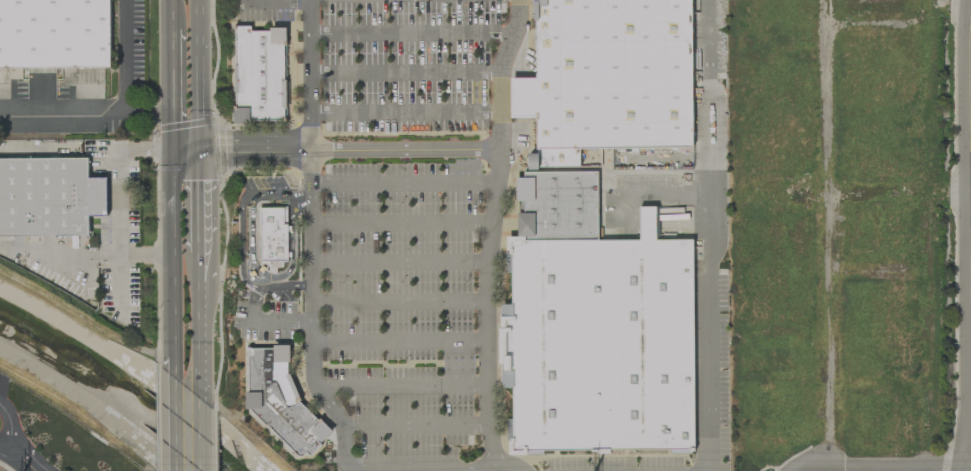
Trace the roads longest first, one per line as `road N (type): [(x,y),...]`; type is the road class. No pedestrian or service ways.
road 1 (primary): [(171,153),(174,362),(187,381)]
road 2 (primary): [(197,154),(196,0)]
road 3 (primary): [(170,32),(171,153)]

